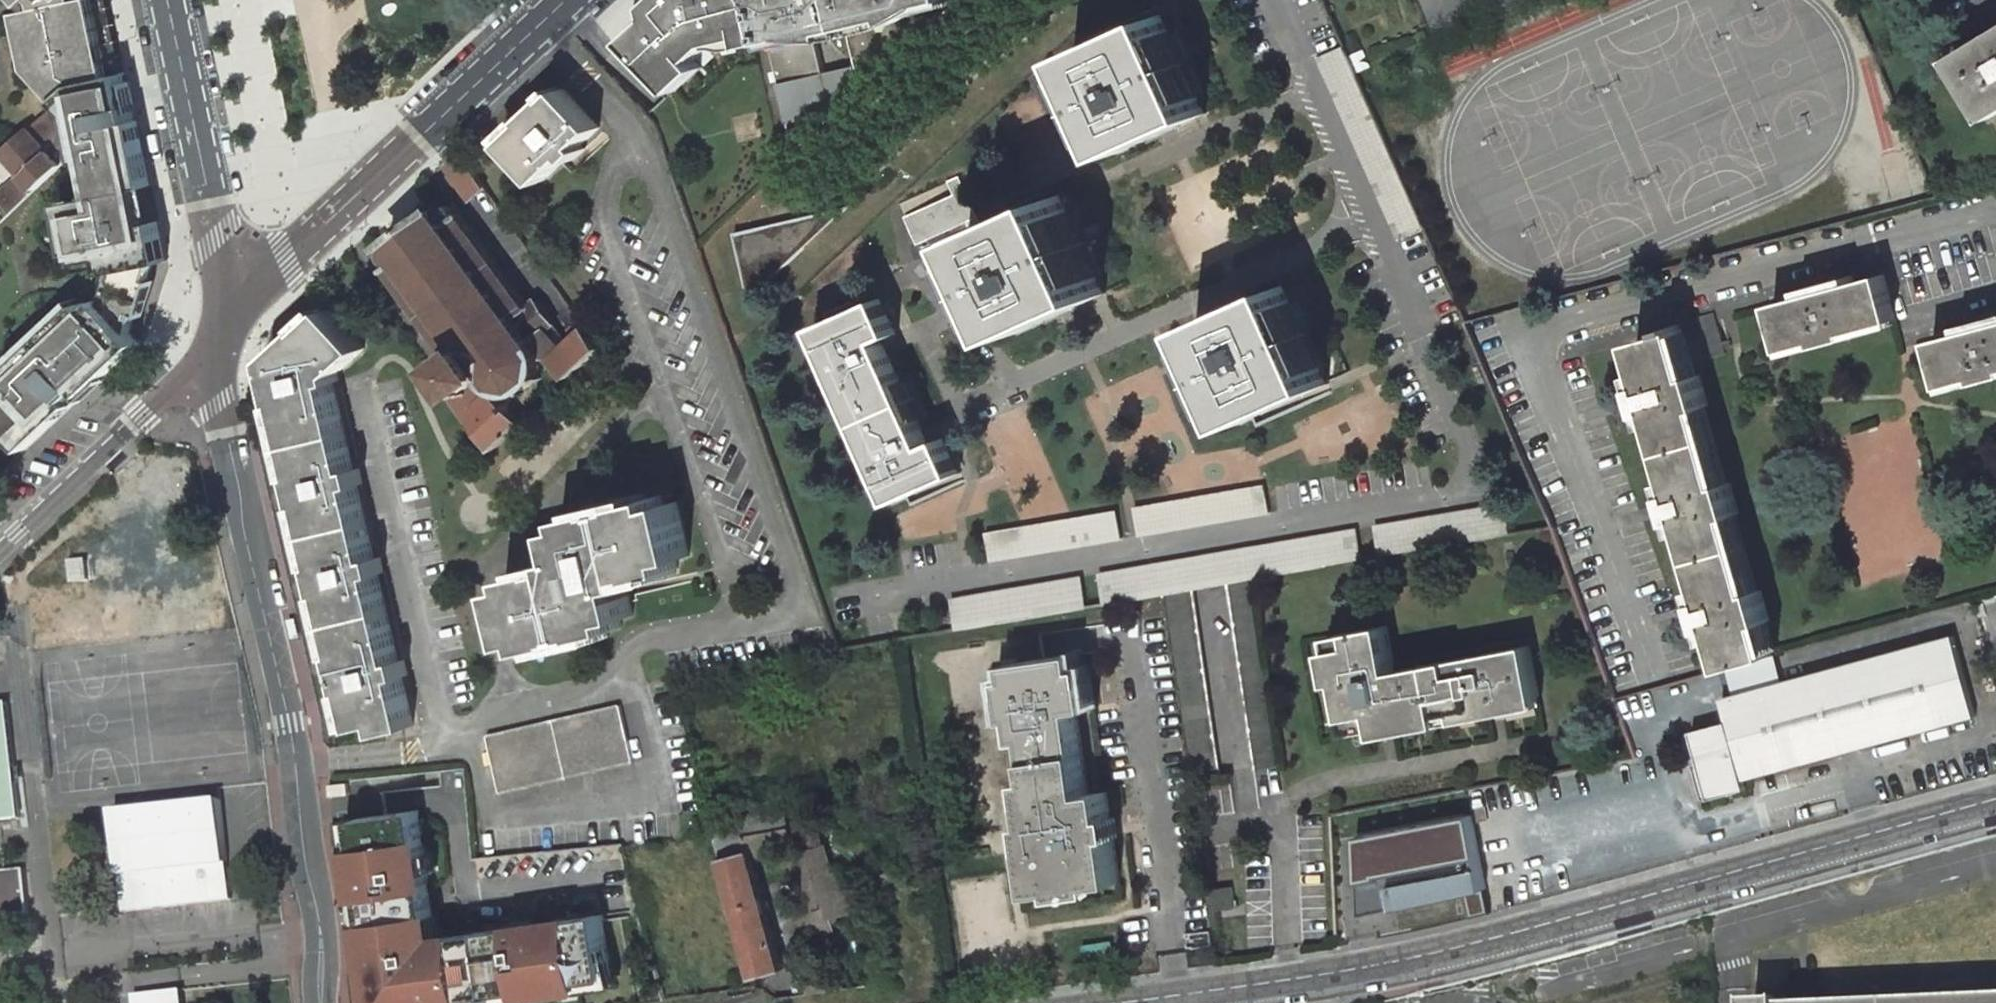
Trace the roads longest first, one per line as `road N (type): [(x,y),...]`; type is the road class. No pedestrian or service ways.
road 1 (residential): [(1114,1002),(1420,956),(1995,799)]
road 2 (residential): [(221,335),(220,402),(289,723),(320,1002)]
road 3 (residential): [(221,335),(286,260),(566,0)]
road 4 (residential): [(167,0),(216,235),(221,335)]
road 5 (residential): [(0,552),(221,335)]

